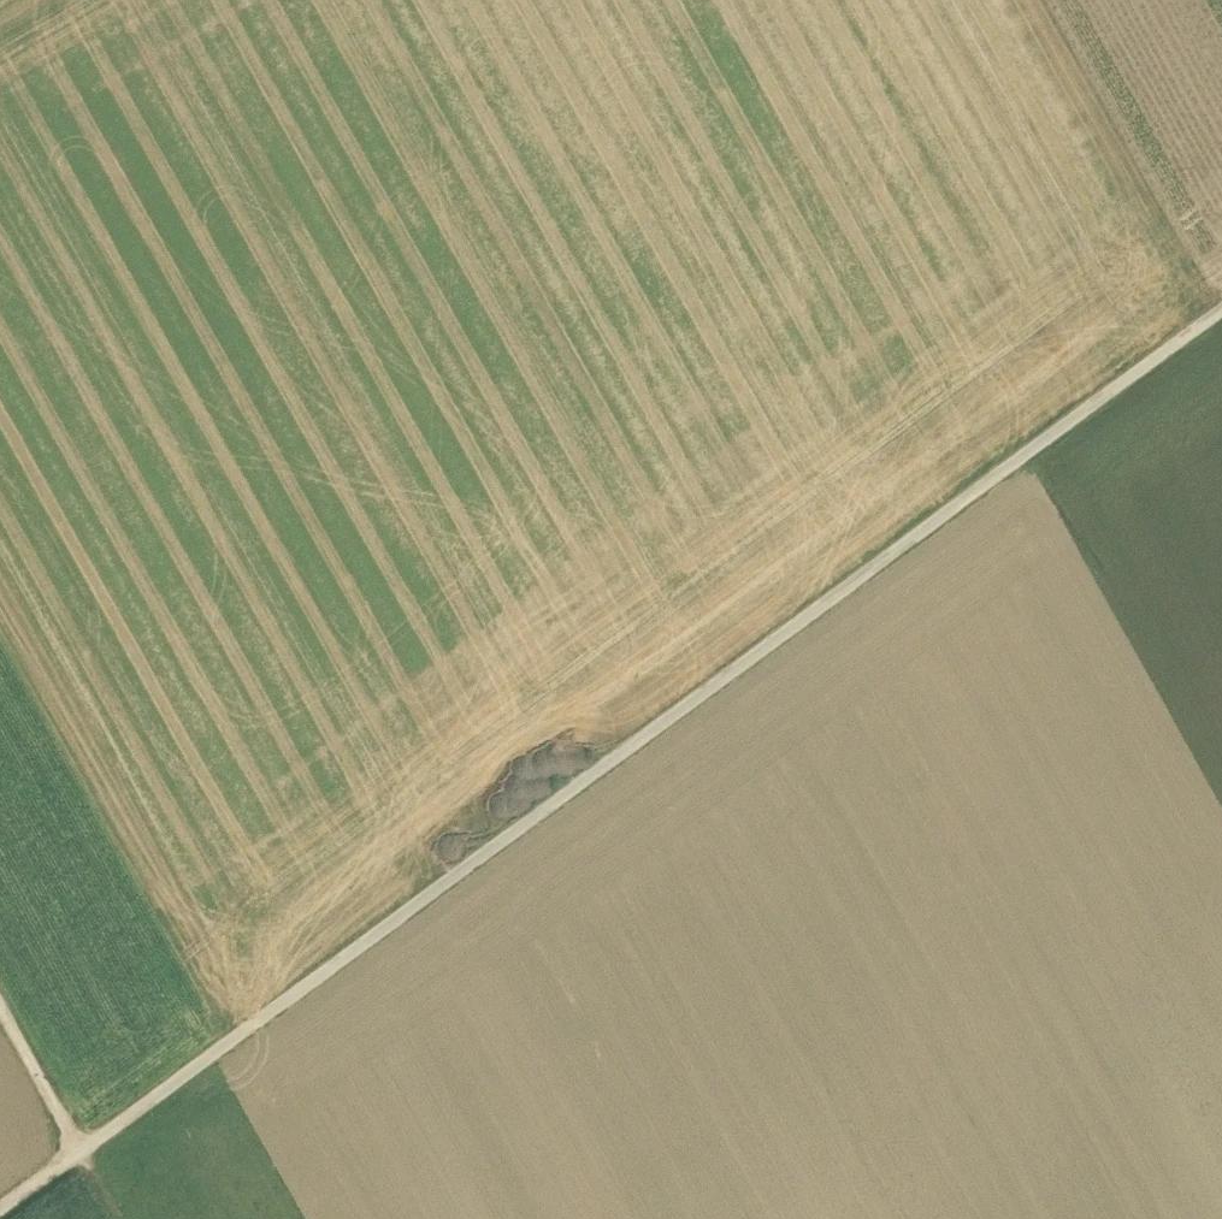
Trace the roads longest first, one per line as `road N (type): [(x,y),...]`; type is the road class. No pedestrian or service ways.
road 1 (track): [(1221,313),(0,1211)]
road 2 (track): [(126,1218),(0,999)]

